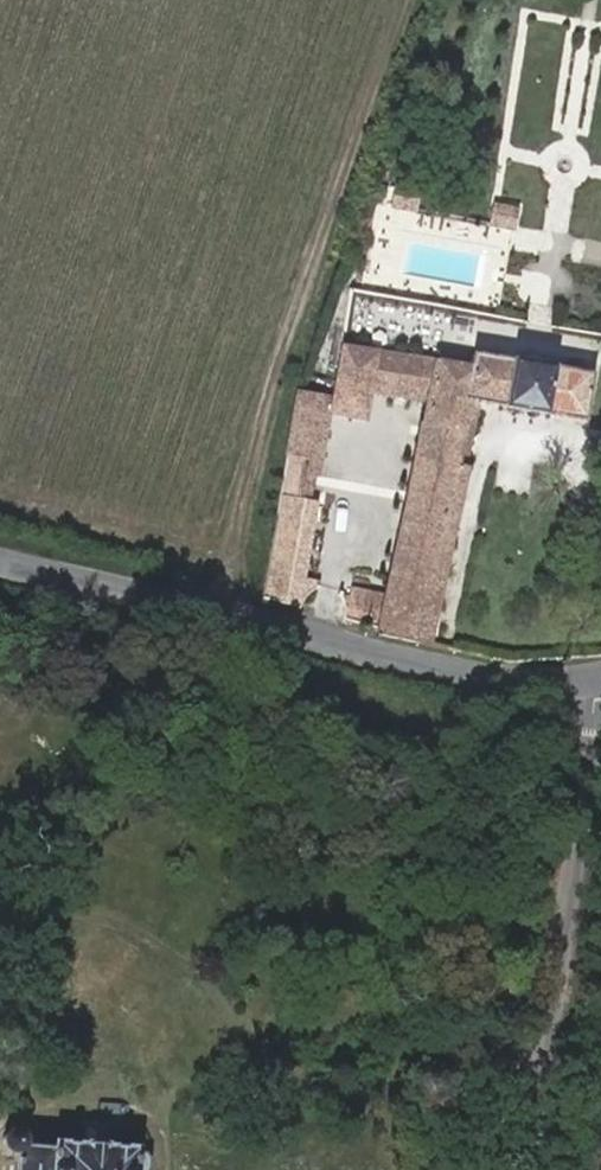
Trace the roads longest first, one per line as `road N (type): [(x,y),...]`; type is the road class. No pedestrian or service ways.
road 1 (tertiary): [(0,558),(477,680),(600,686)]
road 2 (residential): [(600,737),(552,1169)]

